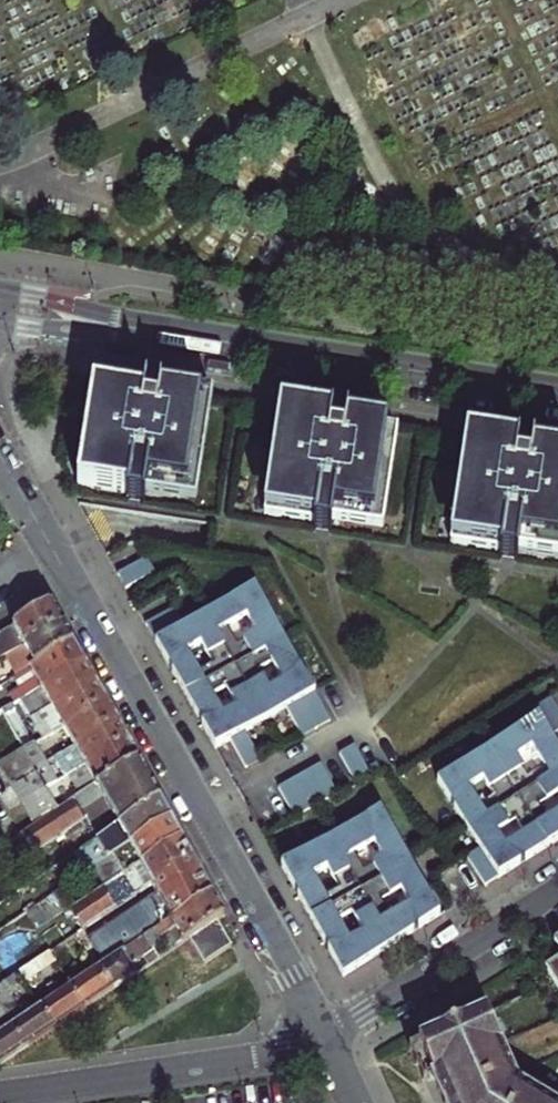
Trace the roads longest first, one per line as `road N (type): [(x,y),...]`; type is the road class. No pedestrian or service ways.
road 1 (residential): [(0,460),(325,1037)]
road 2 (tertiary): [(0,305),(557,393)]
road 3 (residential): [(0,1094),(325,1037)]
road 4 (residential): [(325,1037),(557,890)]

